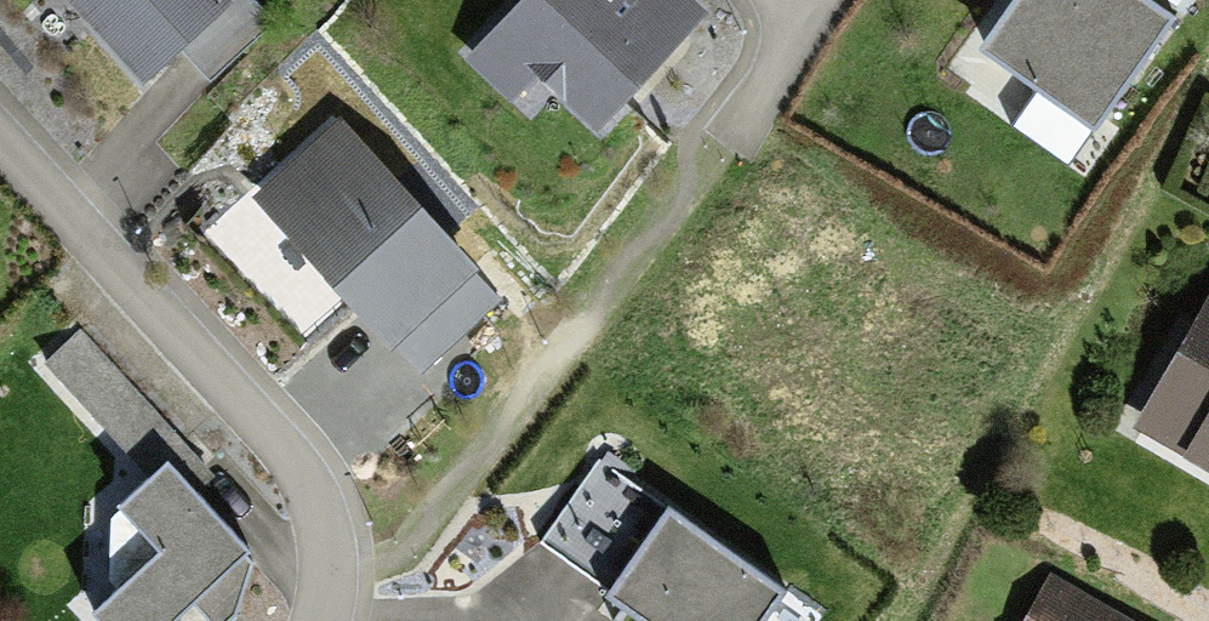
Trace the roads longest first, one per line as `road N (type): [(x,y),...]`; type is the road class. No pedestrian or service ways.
road 1 (residential): [(323,620),(327,593),(308,475),(0,138)]
road 2 (residential): [(802,7),(727,136)]

